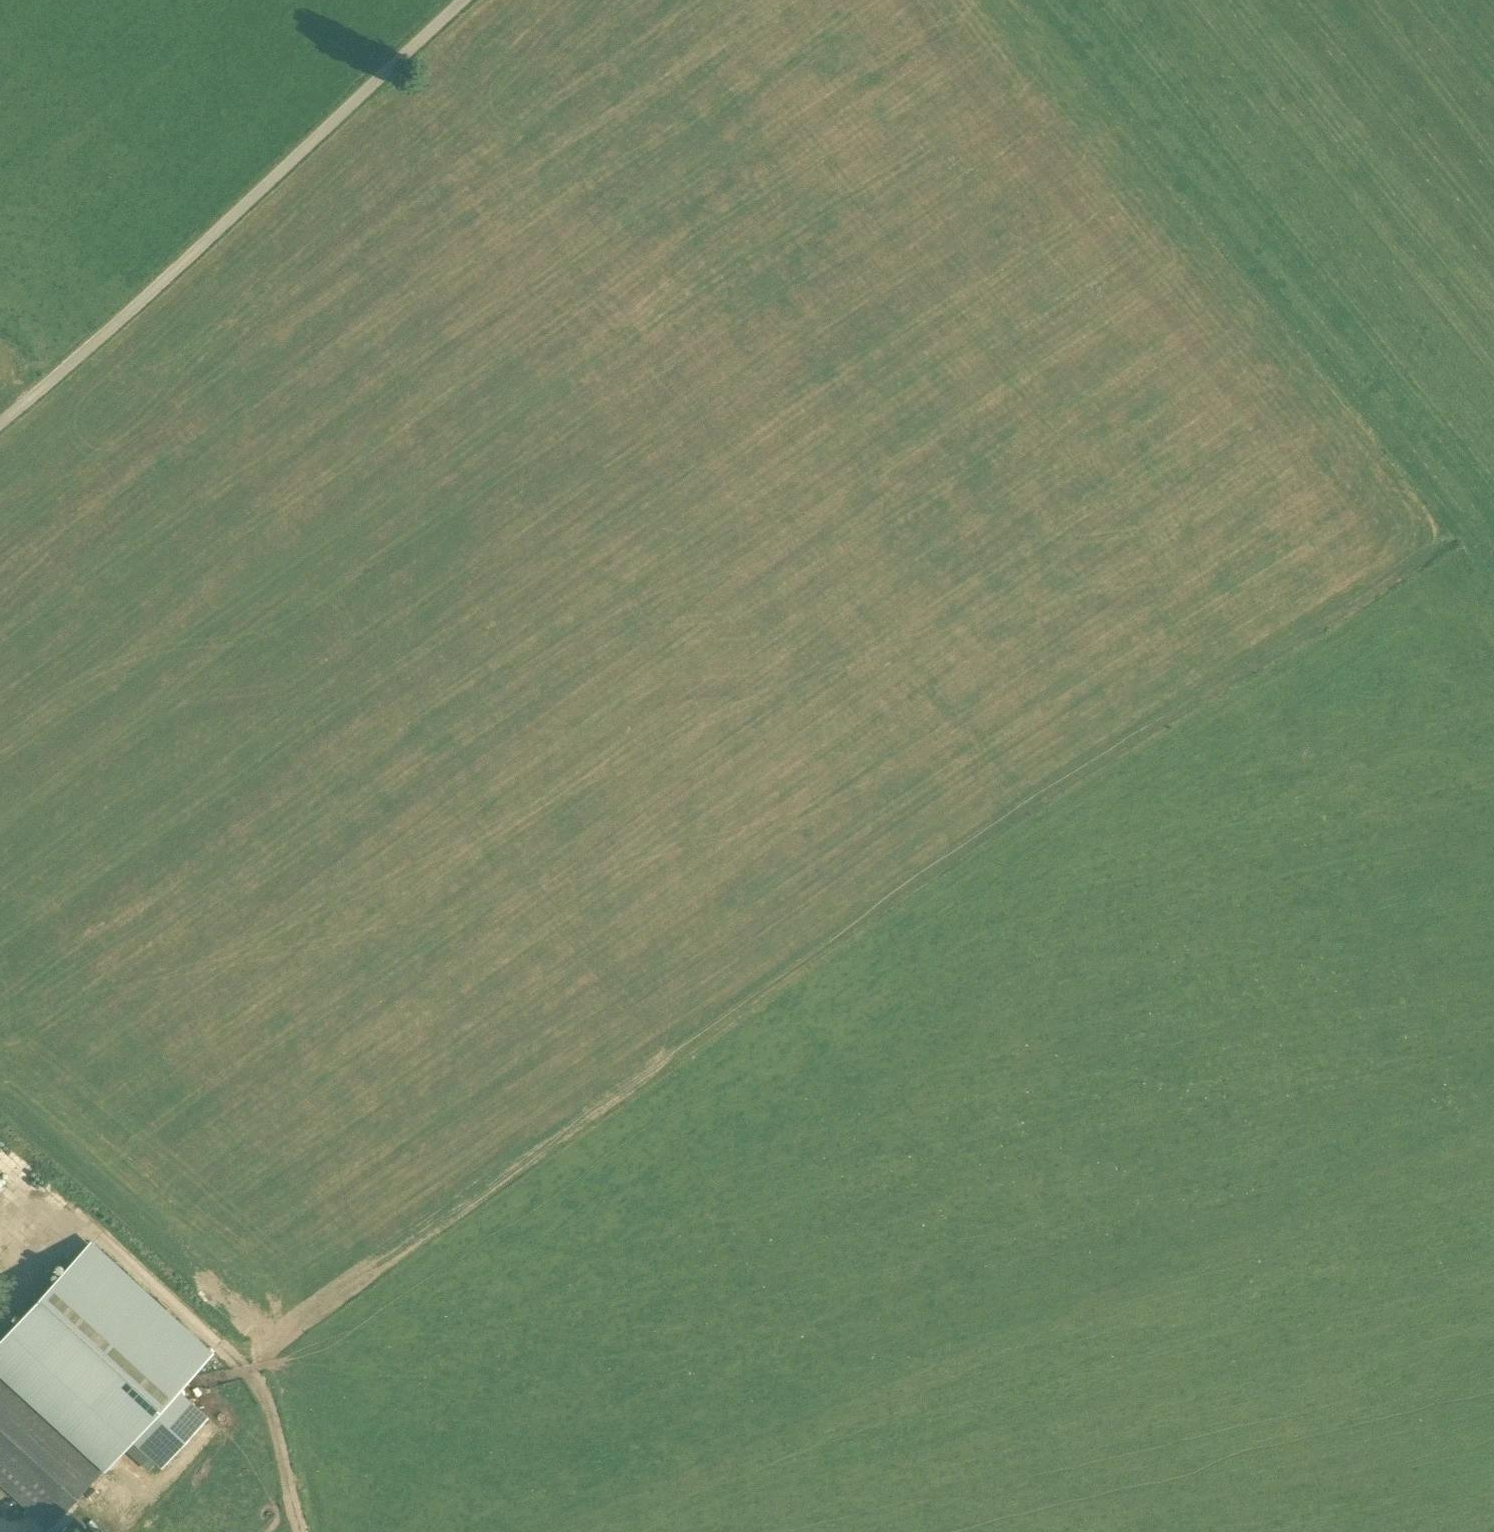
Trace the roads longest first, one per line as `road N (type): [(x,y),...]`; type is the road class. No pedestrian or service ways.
road 1 (unclassified): [(0,421),(459,0)]
road 2 (track): [(302,1531),(269,1388),(90,1233),(0,1312)]

